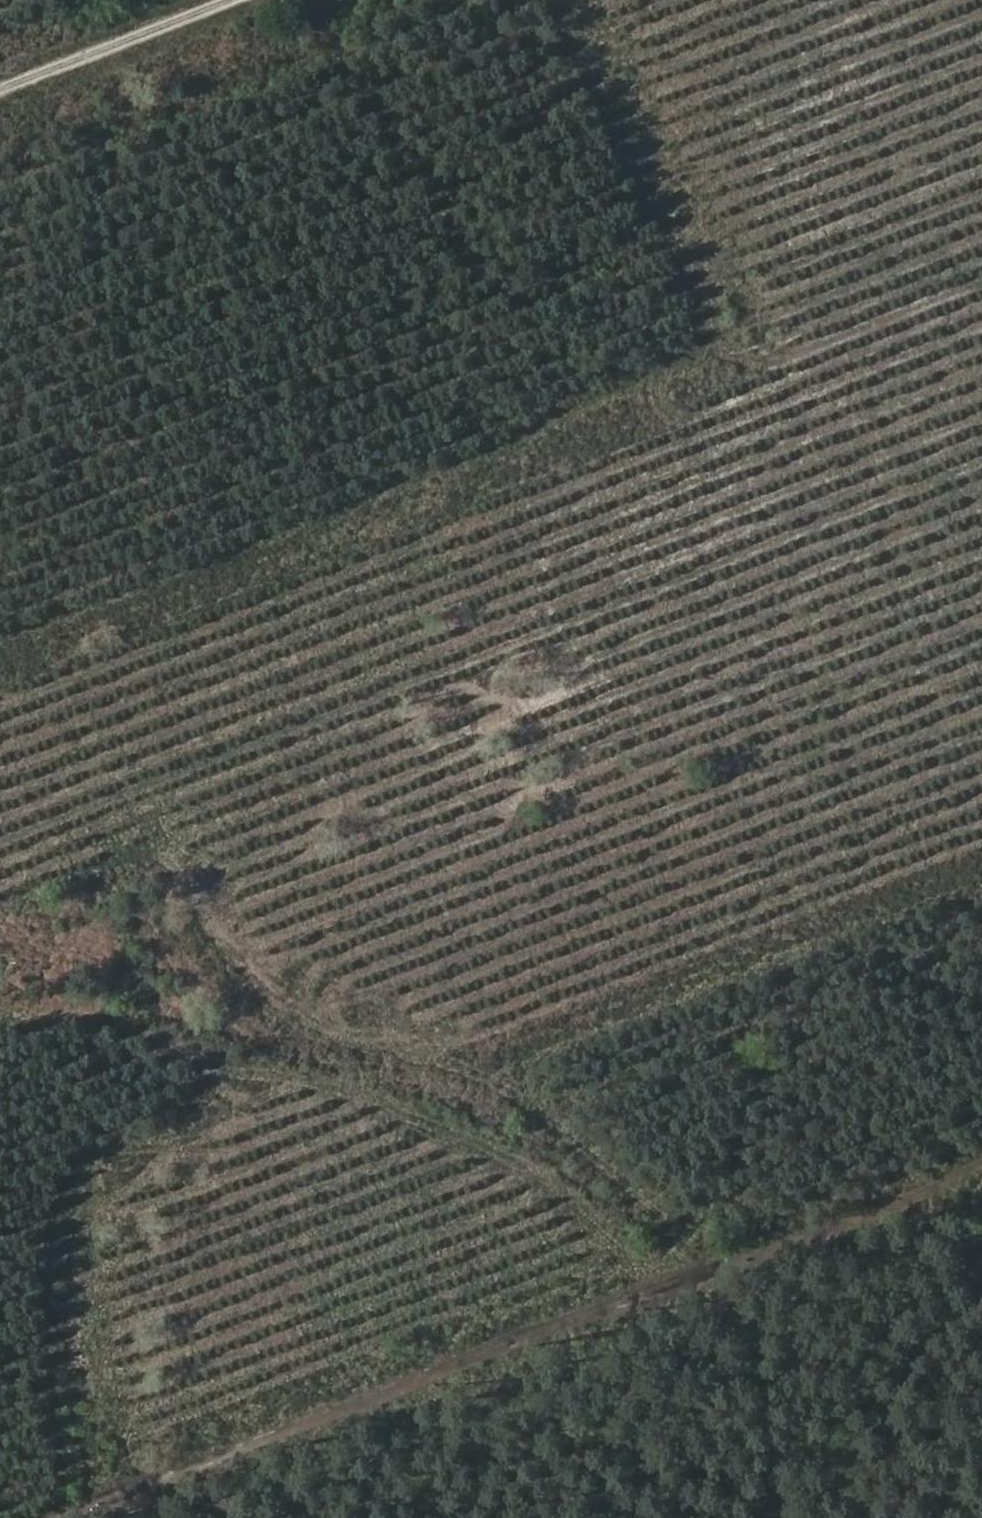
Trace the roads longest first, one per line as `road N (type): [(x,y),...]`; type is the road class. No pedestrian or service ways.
road 1 (track): [(0,99),(251,0)]

